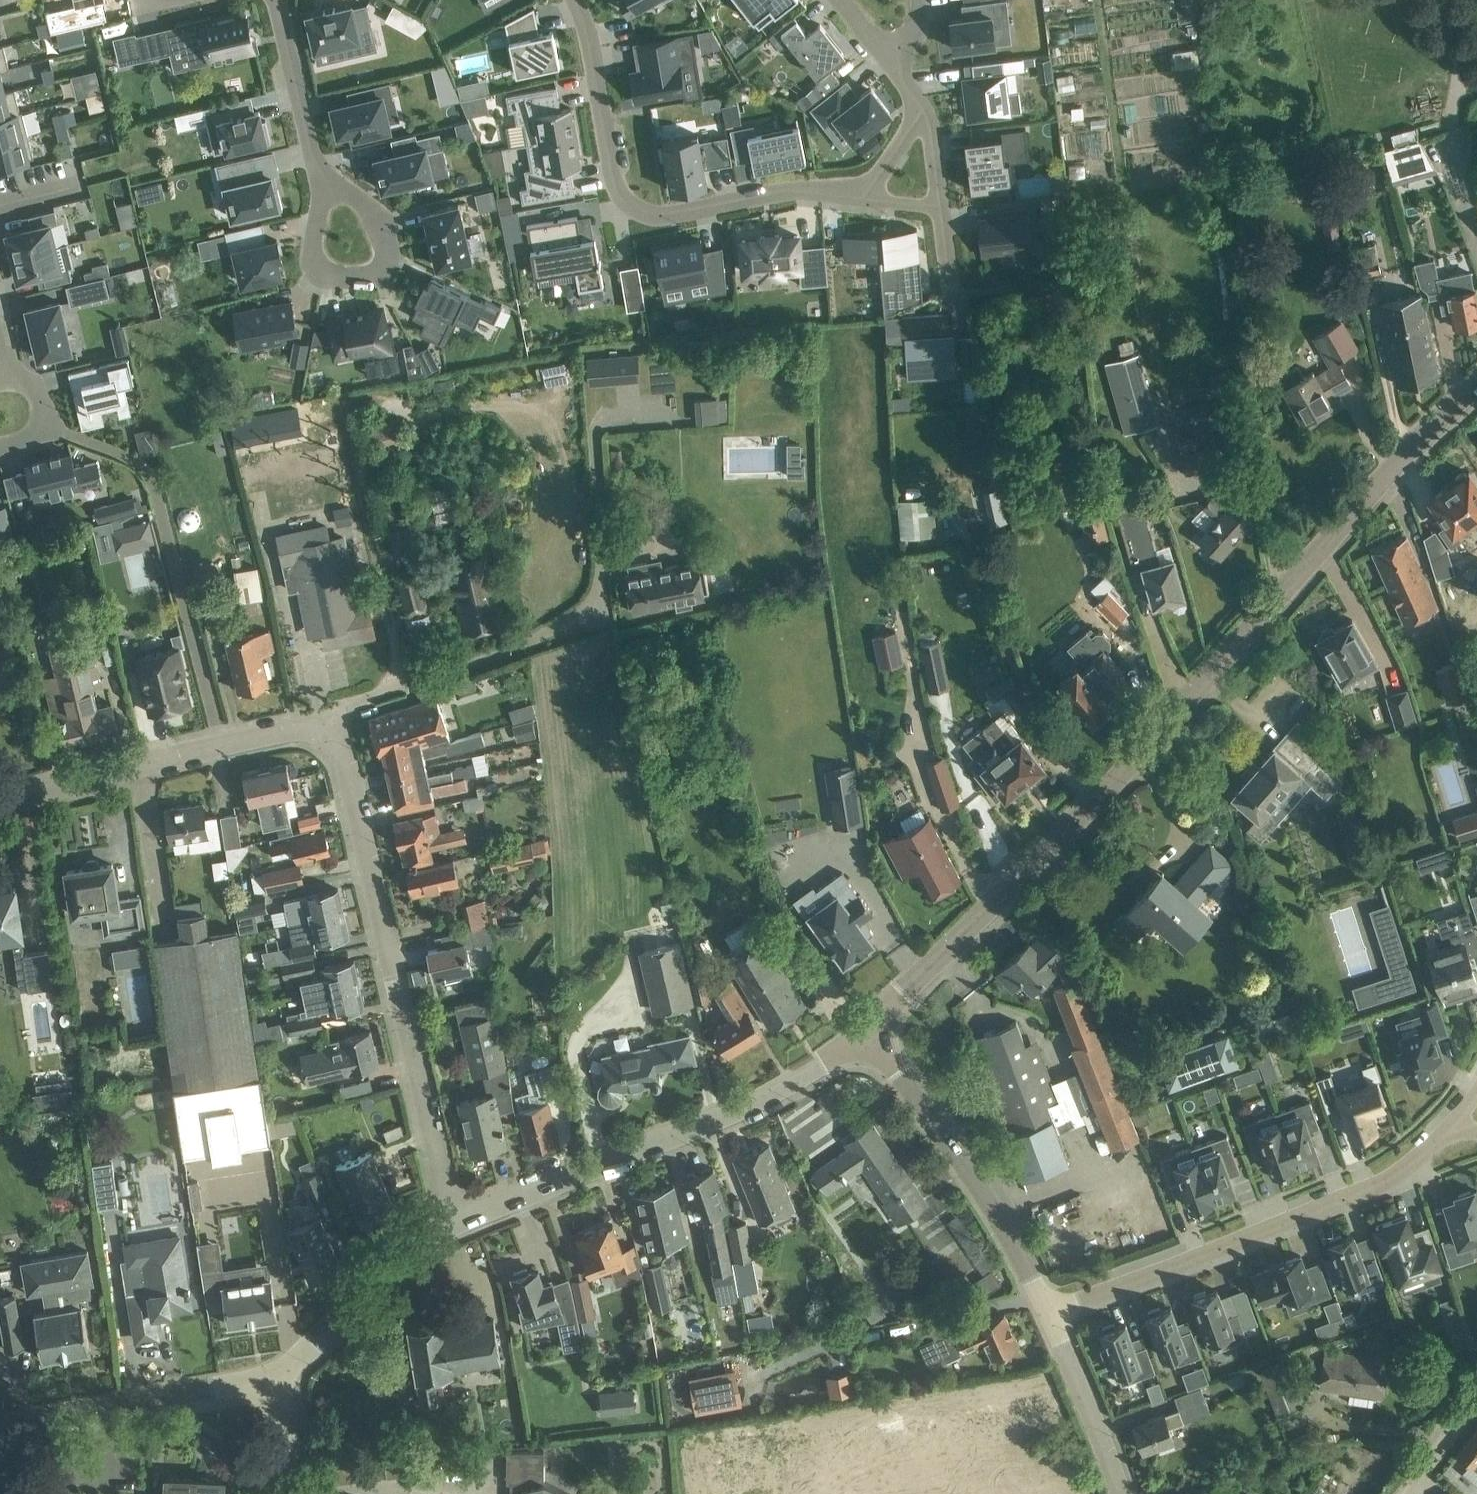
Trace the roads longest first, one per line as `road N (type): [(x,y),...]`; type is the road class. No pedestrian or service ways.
road 1 (tertiary): [(868,1033),(1476,386)]
road 2 (track): [(1279,595),(1245,380),(1162,397),(1125,186)]
road 3 (residential): [(331,731),(346,754),(453,1223)]
road 4 (tertiary): [(453,1223),(742,1109),(868,1033)]
road 5 (residential): [(575,0),(613,178),(632,208),(667,216),(796,189),(862,197)]
road 6 (residential): [(1050,1311),(1367,1191),(1415,1164),(1453,1125)]
road 7 (residential): [(0,802),(220,744),(300,728),(331,731)]
road 8 (residential): [(1050,1311),(986,1195),(868,1033)]
road 9 (track): [(389,687),(402,657),(344,395)]
road 10 (tertiary): [(0,1428),(278,1377)]
road 11 (residential): [(330,188),(313,261),(331,277),(371,276),(388,261),(378,221),(350,196)]
road 12 (tertiary): [(278,1377),(409,1250),(453,1223)]
road 13 (residential): [(331,731),(389,687),(531,640)]
road 14 (residential): [(276,0),(315,159),(330,188)]
road 15 (residential): [(1123,1493),(1050,1311)]
road 16 (residential): [(3,367),(30,381),(45,408),(44,423),(29,441),(0,448)]

